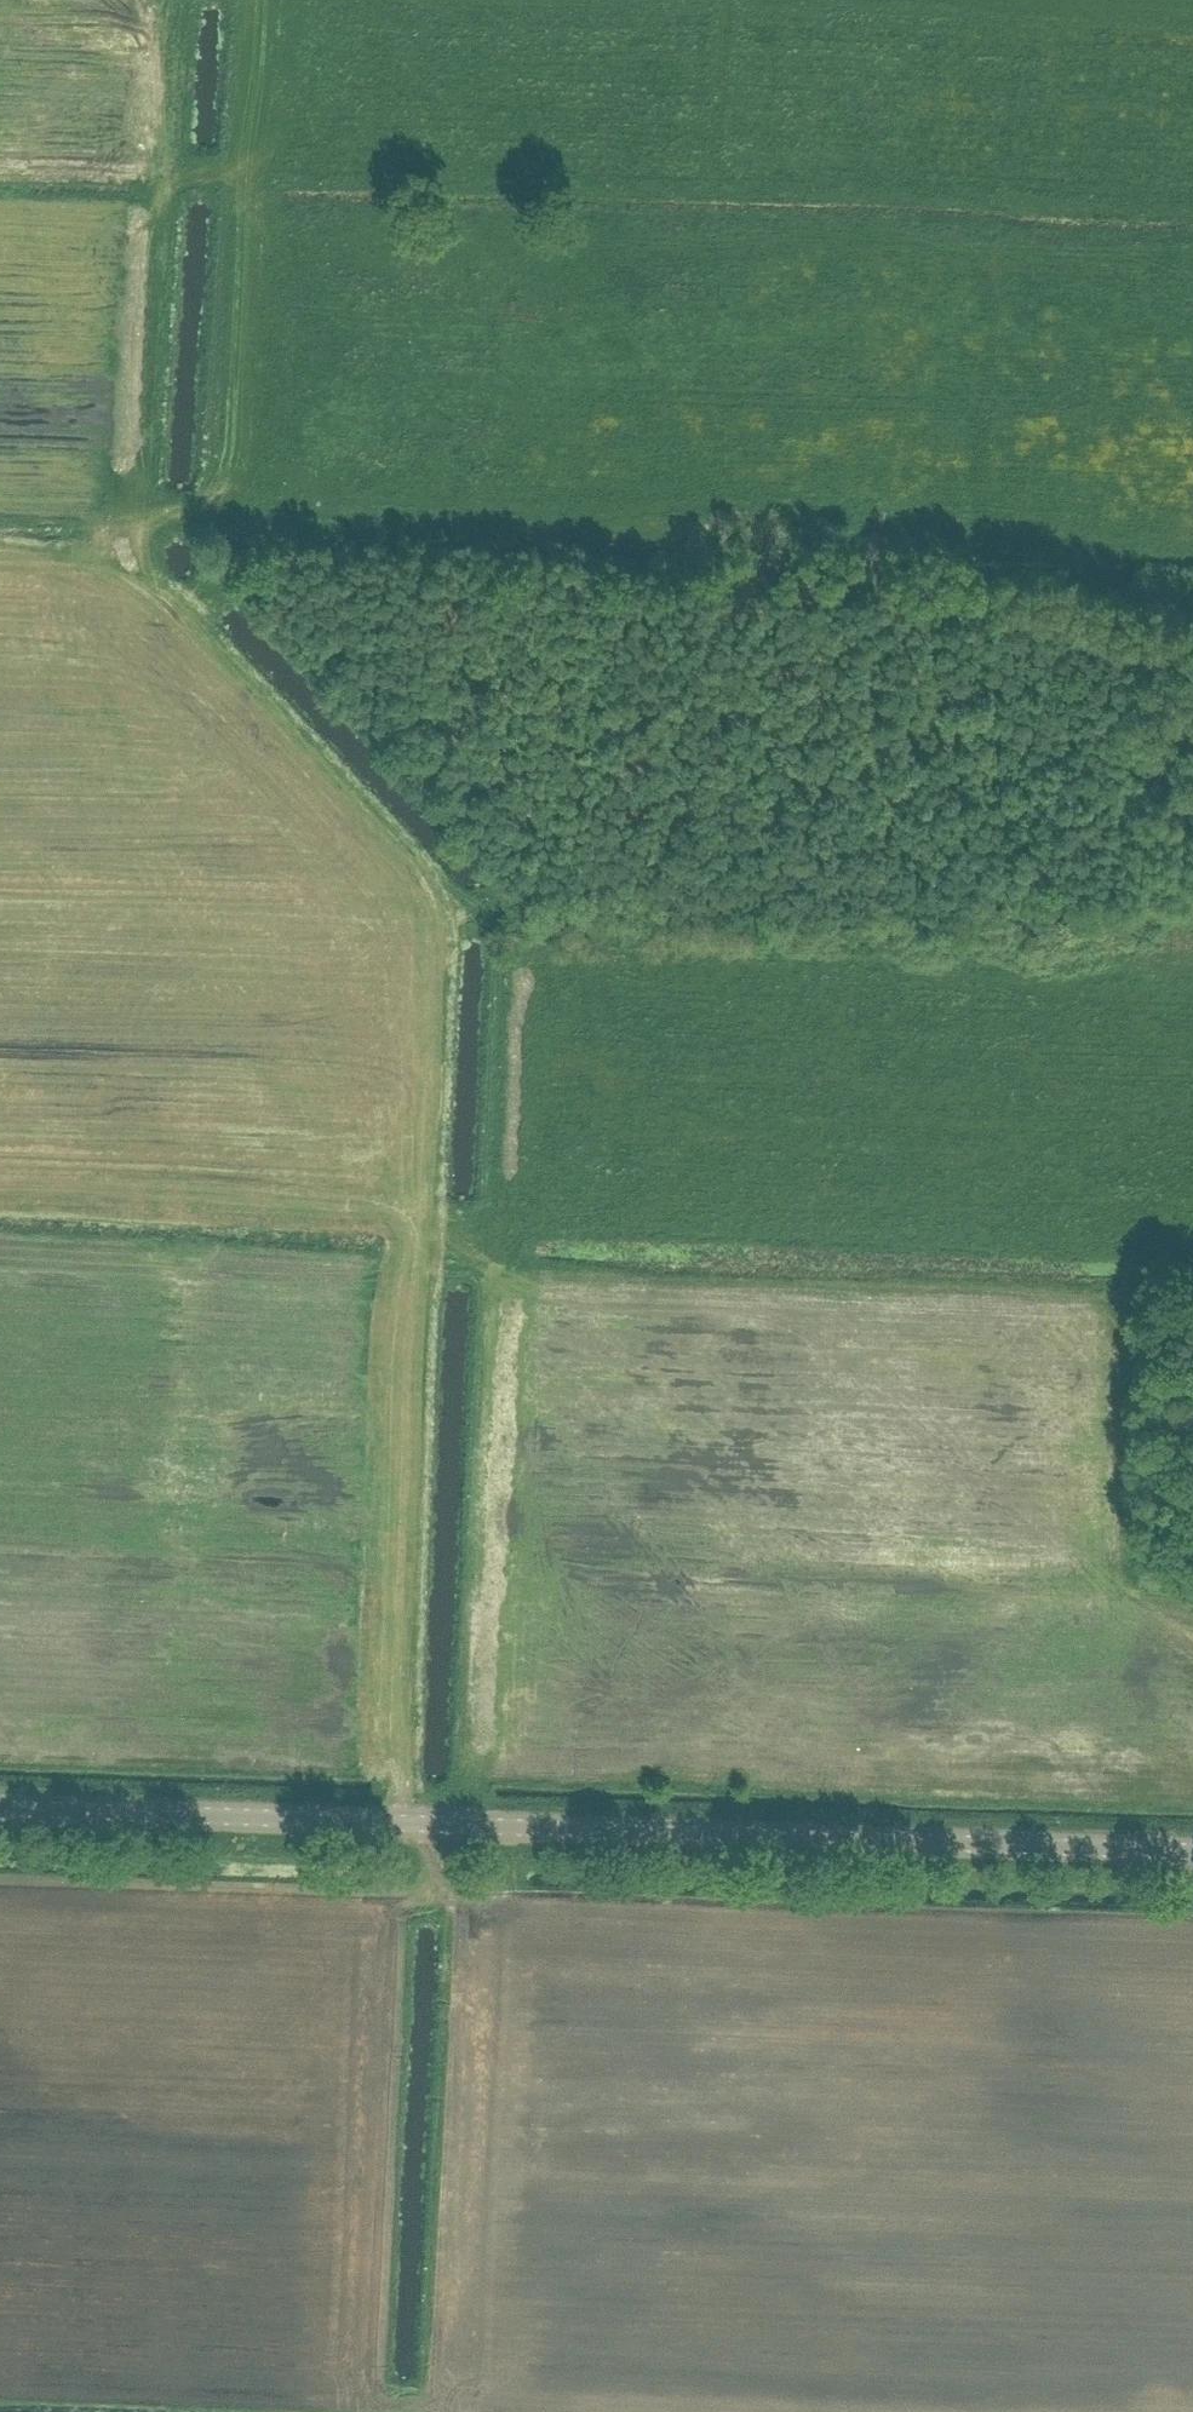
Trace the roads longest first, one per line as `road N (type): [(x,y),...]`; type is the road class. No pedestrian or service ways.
road 1 (tertiary): [(0,1807),(1192,1855)]

